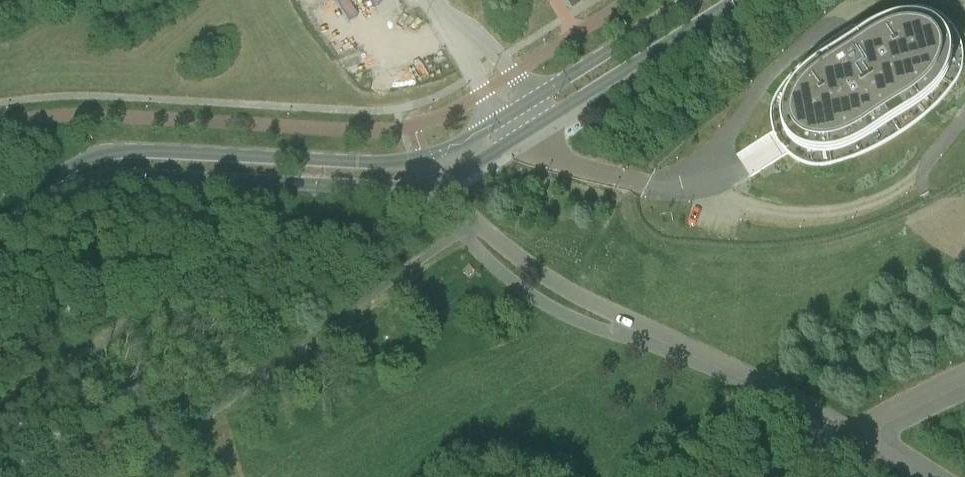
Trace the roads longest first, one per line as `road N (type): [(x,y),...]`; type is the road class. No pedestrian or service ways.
road 1 (tertiary): [(37,197),(123,176),(425,188),(734,0)]
road 2 (tertiary): [(689,0),(425,159),(327,163),(121,152),(81,162),(37,197)]

